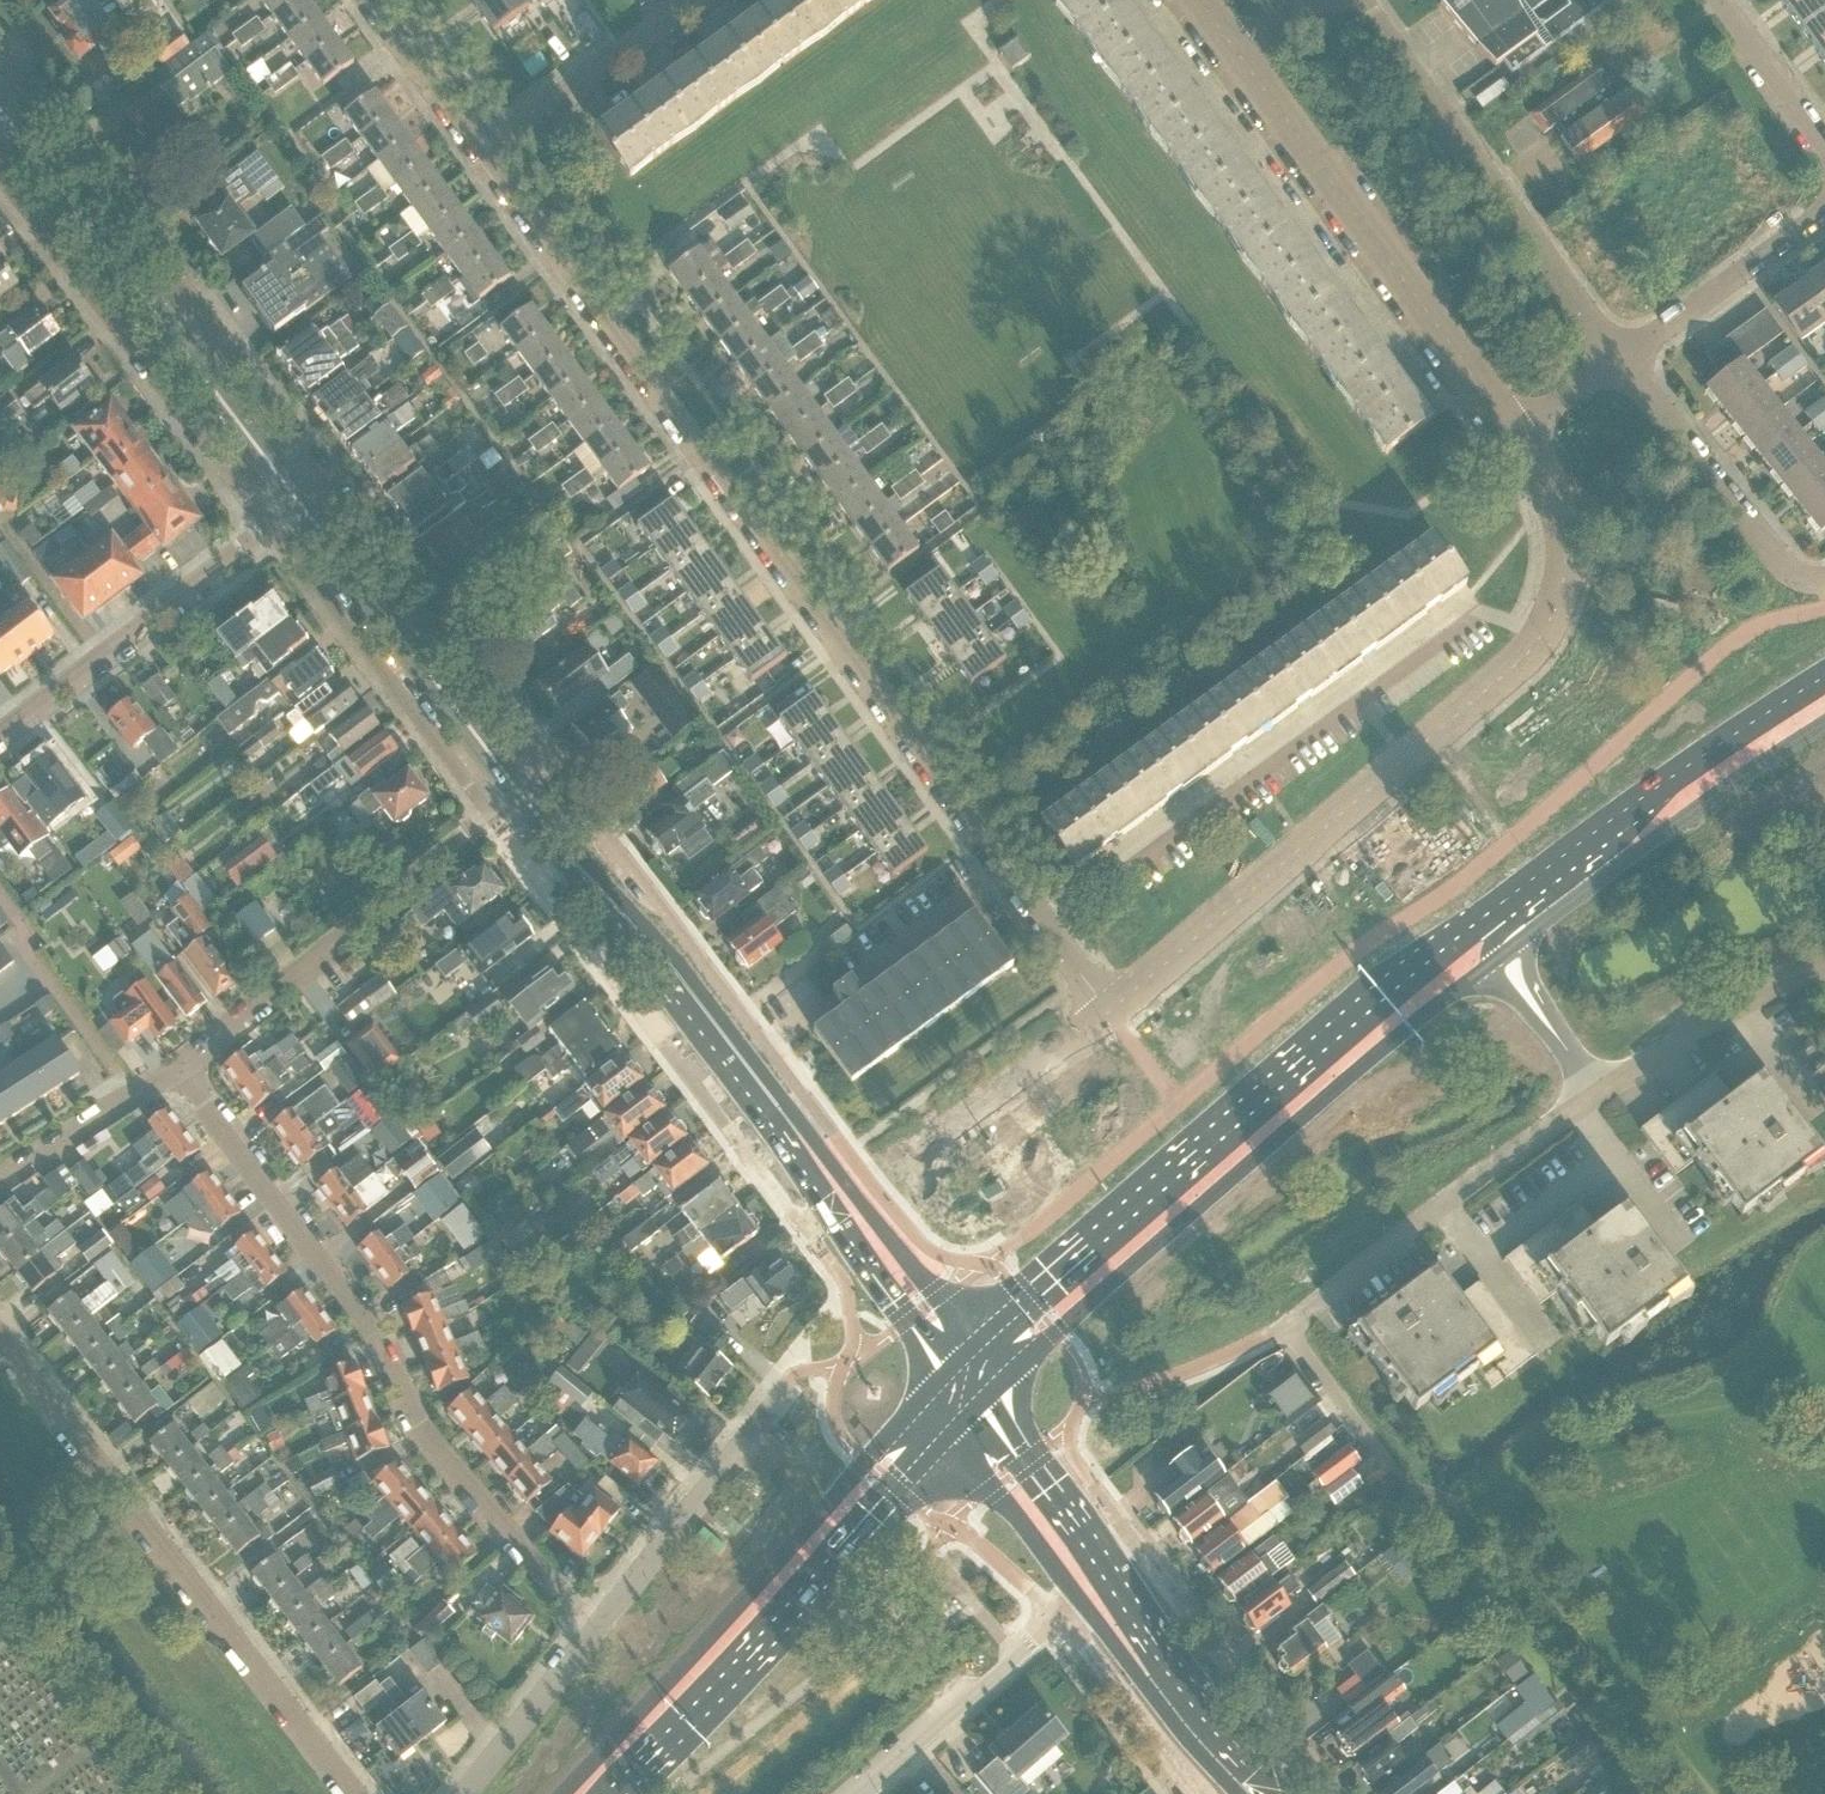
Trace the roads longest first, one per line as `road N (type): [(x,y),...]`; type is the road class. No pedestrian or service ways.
road 1 (unclassified): [(1512,671),(1110,1010),(479,152)]
road 2 (secondary): [(1503,914),(1253,1105),(968,1352)]
road 3 (secondary): [(990,1396),(1287,1127),(1506,949)]
road 4 (residential): [(580,1607),(429,1443),(364,1319),(181,1064)]
road 5 (residential): [(354,1793),(0,1343)]
road 6 (secondary): [(936,1383),(561,1793)]
road 7 (unclassified): [(831,1211),(806,1228),(489,813)]
road 8 (unclassified): [(329,481),(20,76)]
road 9 (secondary): [(614,1793),(784,1626),(959,1428)]
road 10 (tertiary): [(299,503),(0,109)]
road 11 (unclassified): [(1514,439),(1238,57)]
road 12 (unclassified): [(812,1138),(820,1116),(547,769)]
road 13 (unclassified): [(270,525),(0,171)]
road 14 (unclassified): [(1619,357),(1359,0)]
road 15 (secondary): [(1824,677),(1706,753),(1503,914)]
road 16 (secondary): [(1506,949),(1824,723)]
road 17 (unclassified): [(1286,1325),(1601,1096)]
road 18 (tertiary): [(749,1083),(518,791)]
road 19 (tertiary): [(518,791),(299,503)]
road 20 (unclassified): [(489,813),(270,525)]
road 21 (unclassified): [(547,769),(329,481)]
road 22 (residential): [(0,729),(270,525)]
road 23 (residential): [(1302,1762),(1129,1534),(1098,1557)]
road 24 (unclassified): [(1812,587),(1776,563),(1619,357)]
road 25 (residential): [(599,1624),(789,1389)]
road 26 (residential): [(860,1793),(1058,1614)]
road 27 (tertiary): [(968,1352),(812,1138)]
road 28 (unclassified): [(1512,671),(1565,584),(1561,507),(1514,439)]
road 29 (unclassified): [(1601,1096),(1738,1004),(1824,965)]
road 30 (unclassified): [(479,152),(687,0)]
road 31 (residential): [(1619,357),(1824,216)]
road 32 (residential): [(1058,1614),(1202,1793)]
road 33 (residential): [(289,980),(458,837)]
road 34 (residential): [(464,1793),(599,1624)]
road 35 (residential): [(0,1178),(181,1064)]
road 36 (tertiary): [(959,1428),(1079,1598)]
road 37 (tertiary): [(831,1211),(908,1321),(936,1383)]
road 38 (tertiary): [(1098,1557),(990,1396)]
road 39 (unclassified): [(479,152),(371,0)]
road 40 (residential): [(1824,148),(1718,0)]
road 41 (unclassified): [(1506,949),(1526,998),(1601,1096)]
road 42 (tertiary): [(1176,1712),(1161,1662),(1098,1557)]
road 43 (tertiary): [(749,1083),(831,1211)]
road 44 (tertiary): [(1079,1598),(1140,1680),(1176,1712)]
road 45 (unclassified): [(1514,439),(1619,357)]

